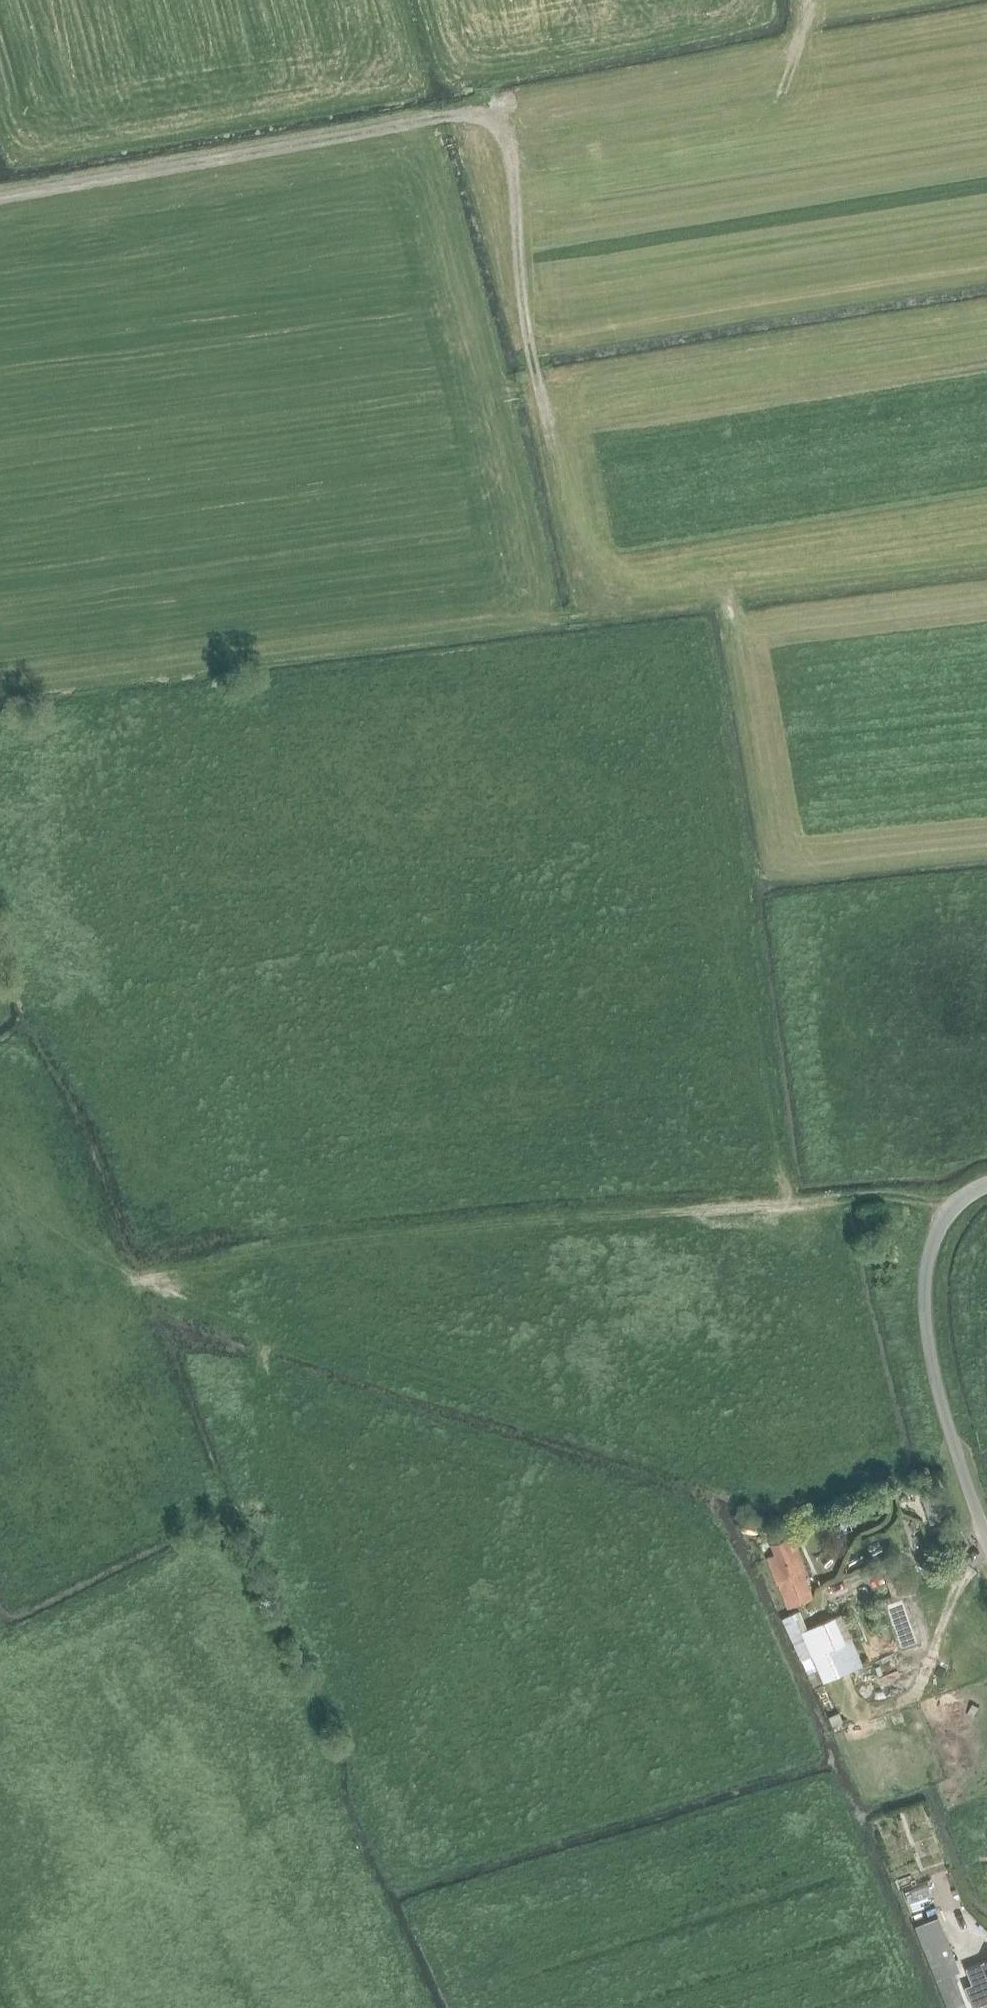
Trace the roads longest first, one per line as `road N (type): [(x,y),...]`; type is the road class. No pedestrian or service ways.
road 1 (unclassified): [(986,1546),(960,1481),(923,1281),(936,1236),(971,1192),(986,1188)]

